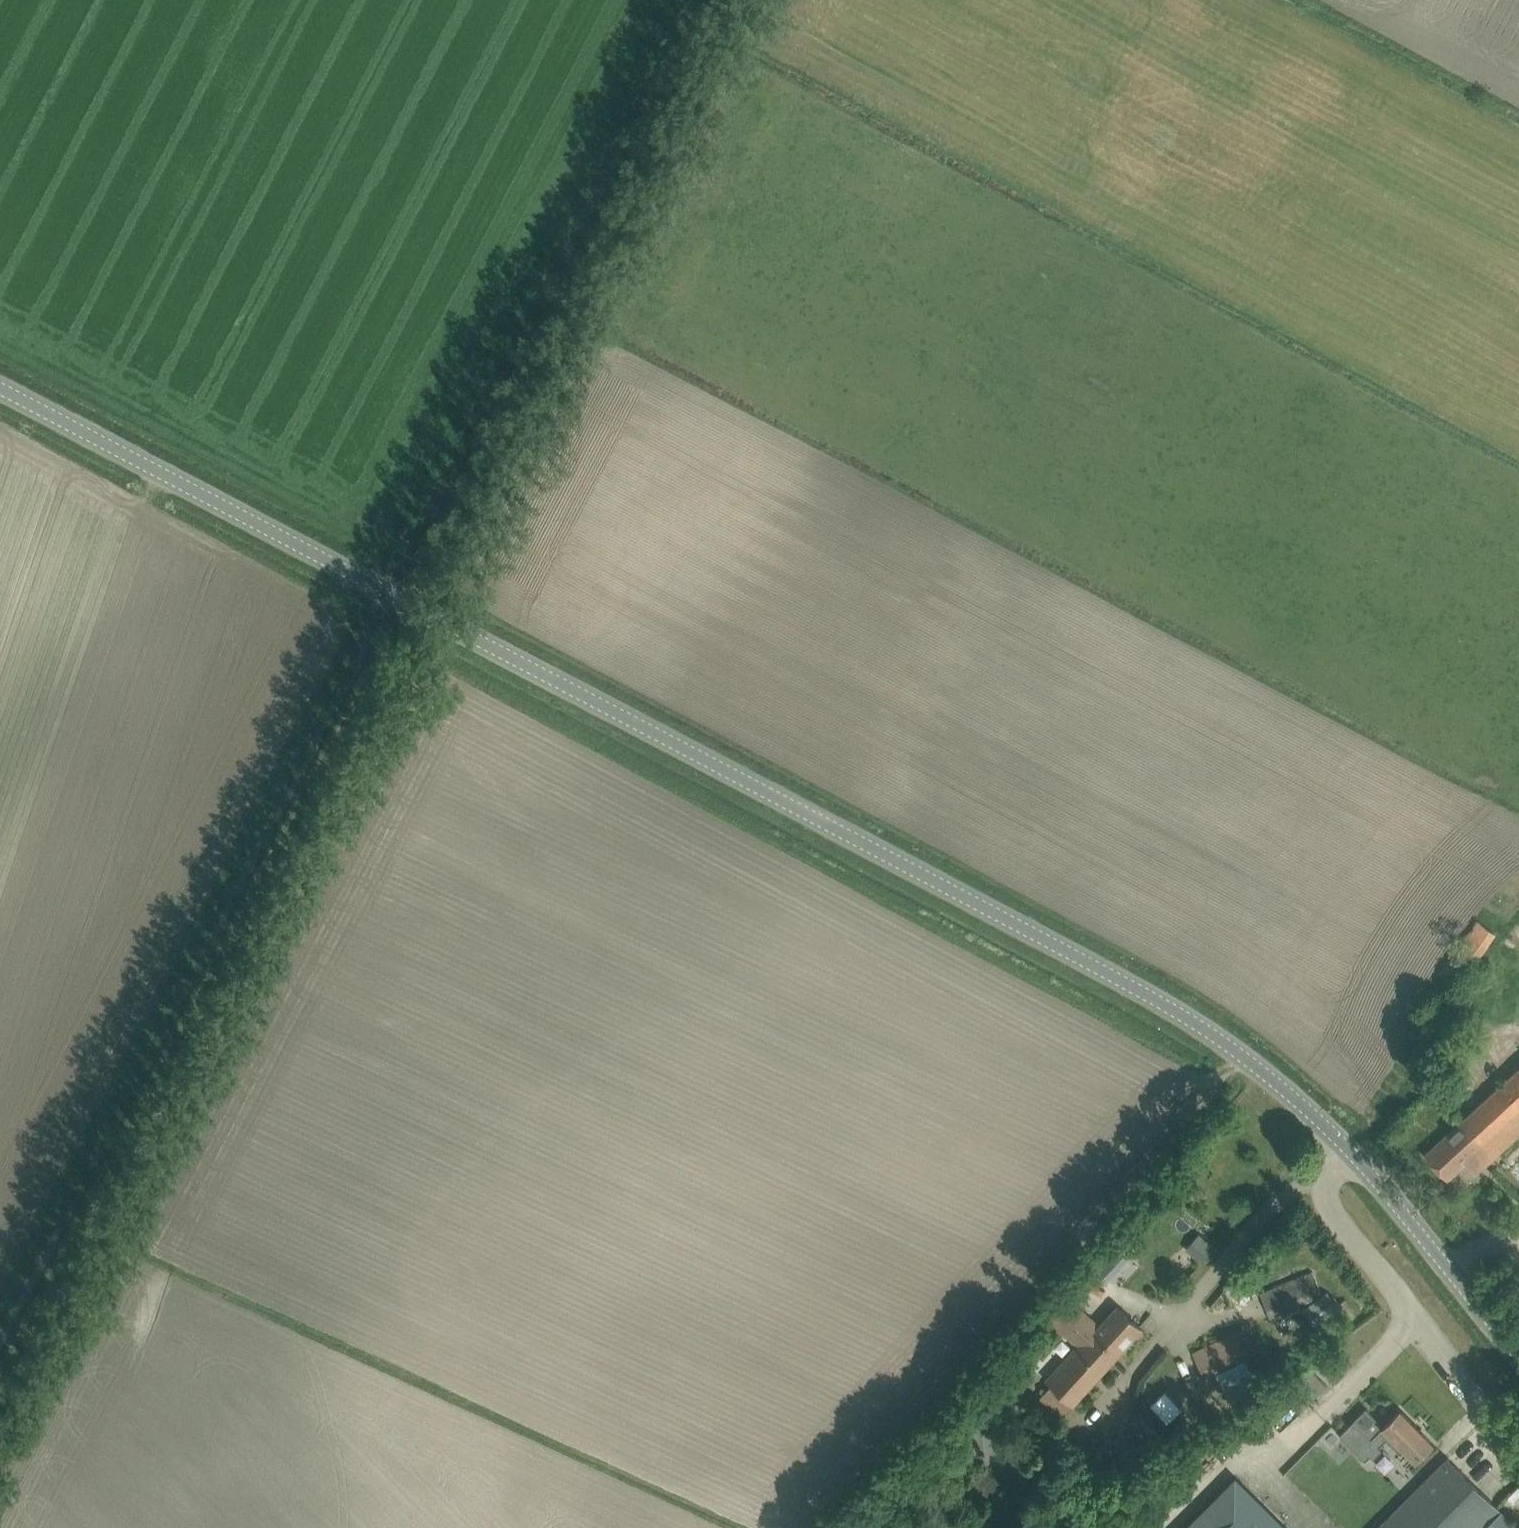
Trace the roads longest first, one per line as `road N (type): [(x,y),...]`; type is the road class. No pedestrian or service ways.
road 1 (tertiary): [(1518,1363),(1385,1192),(1250,1064),(1130,987),(0,387)]

